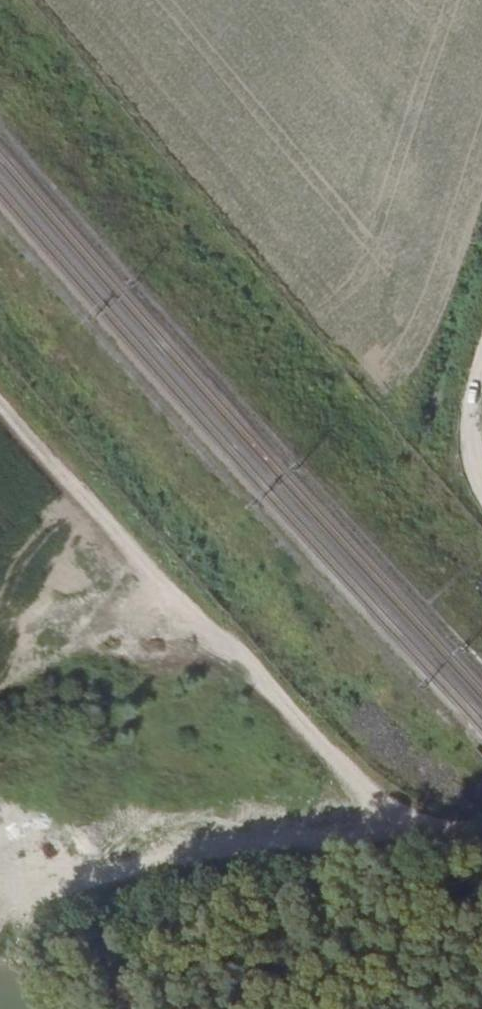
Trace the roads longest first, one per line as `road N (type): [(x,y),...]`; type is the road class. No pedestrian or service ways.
road 1 (track): [(215,636),(328,762),(419,826),(481,829)]
road 2 (track): [(215,636),(0,402)]

